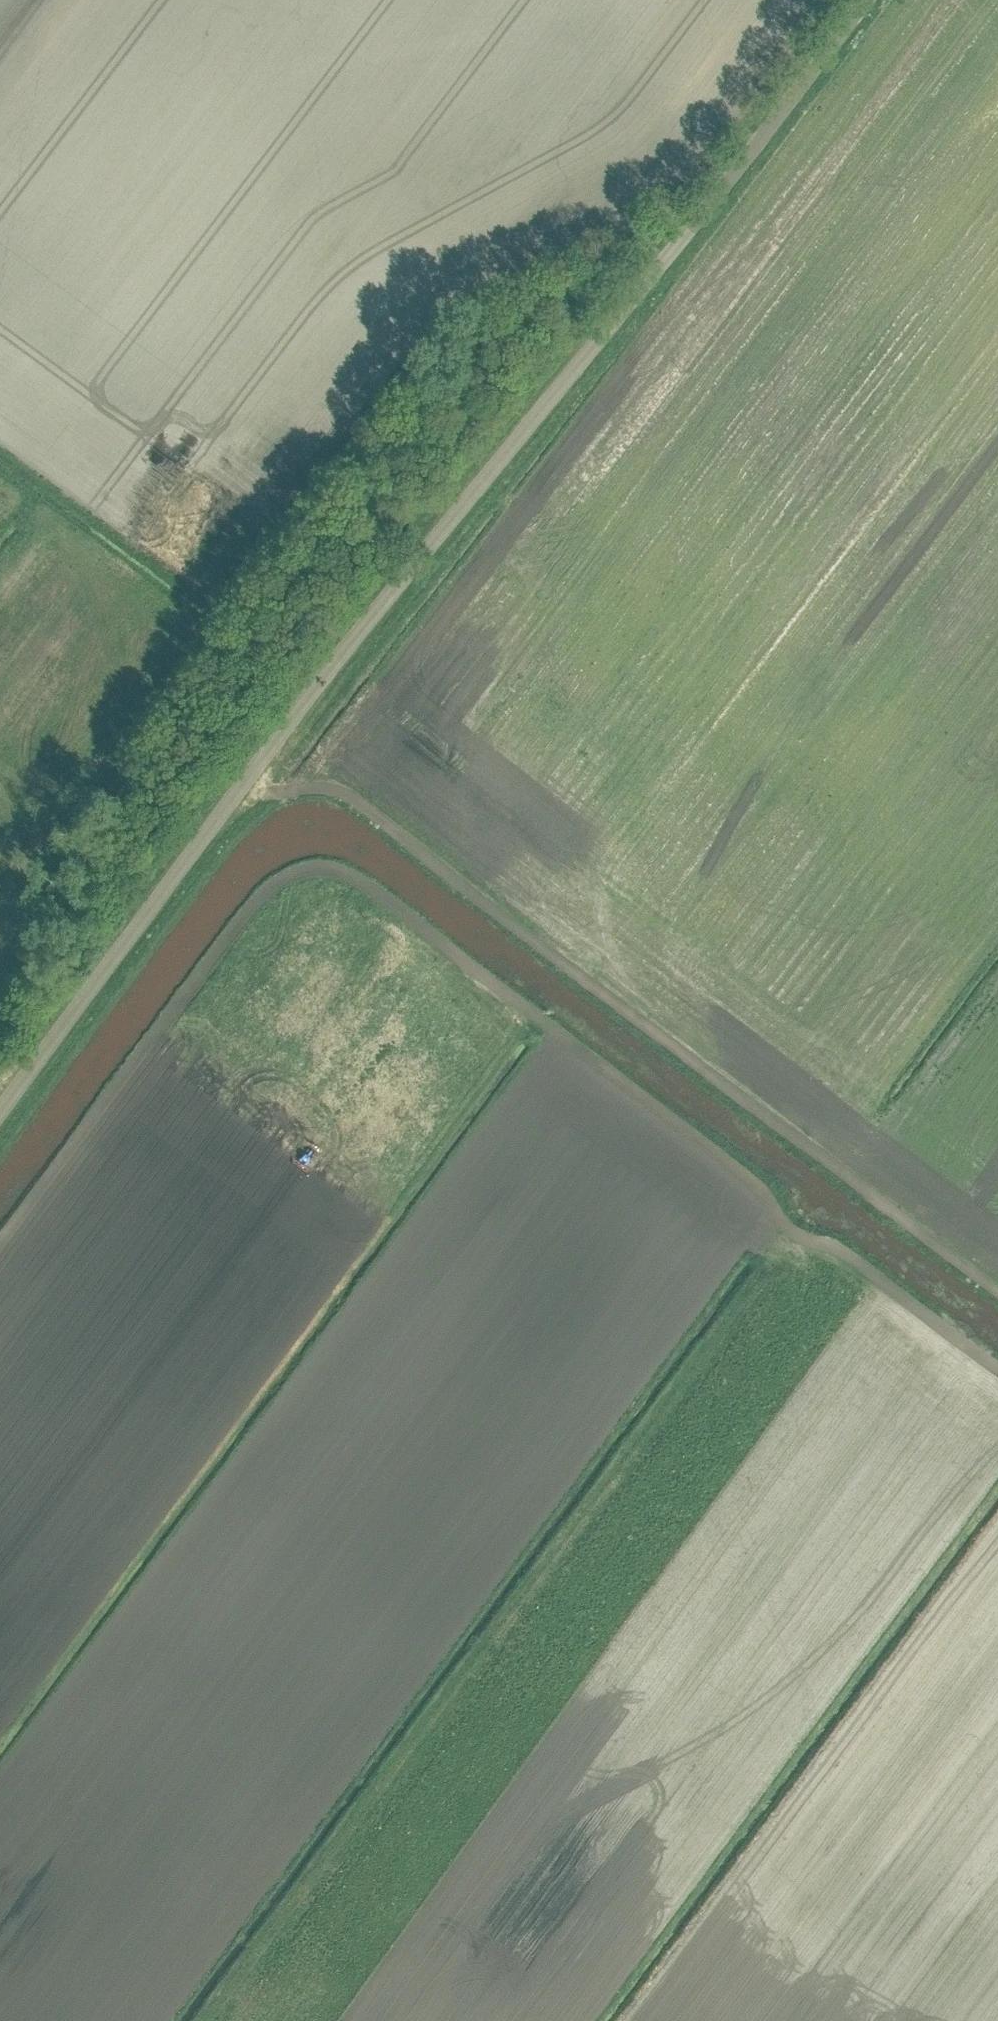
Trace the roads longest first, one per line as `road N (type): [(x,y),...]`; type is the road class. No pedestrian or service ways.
road 1 (unclassified): [(0,1111),(336,657),(692,223),(861,0)]

